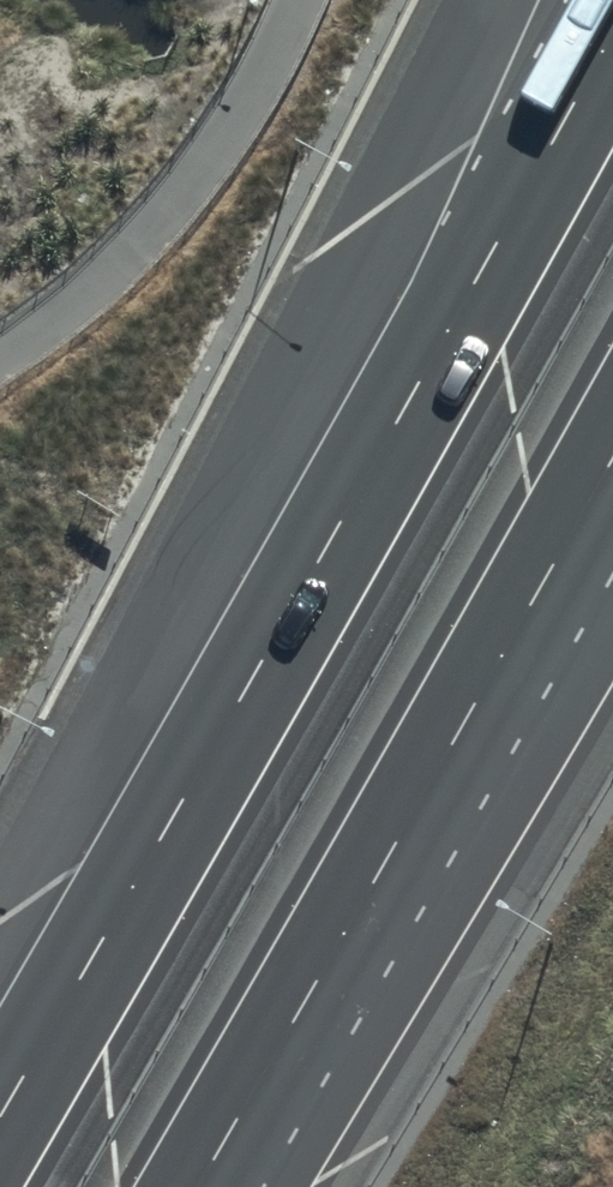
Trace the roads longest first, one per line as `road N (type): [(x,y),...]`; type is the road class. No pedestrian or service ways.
road 1 (motorway): [(0,1116),(612,33)]
road 2 (motorway): [(612,461),(200,1186)]

